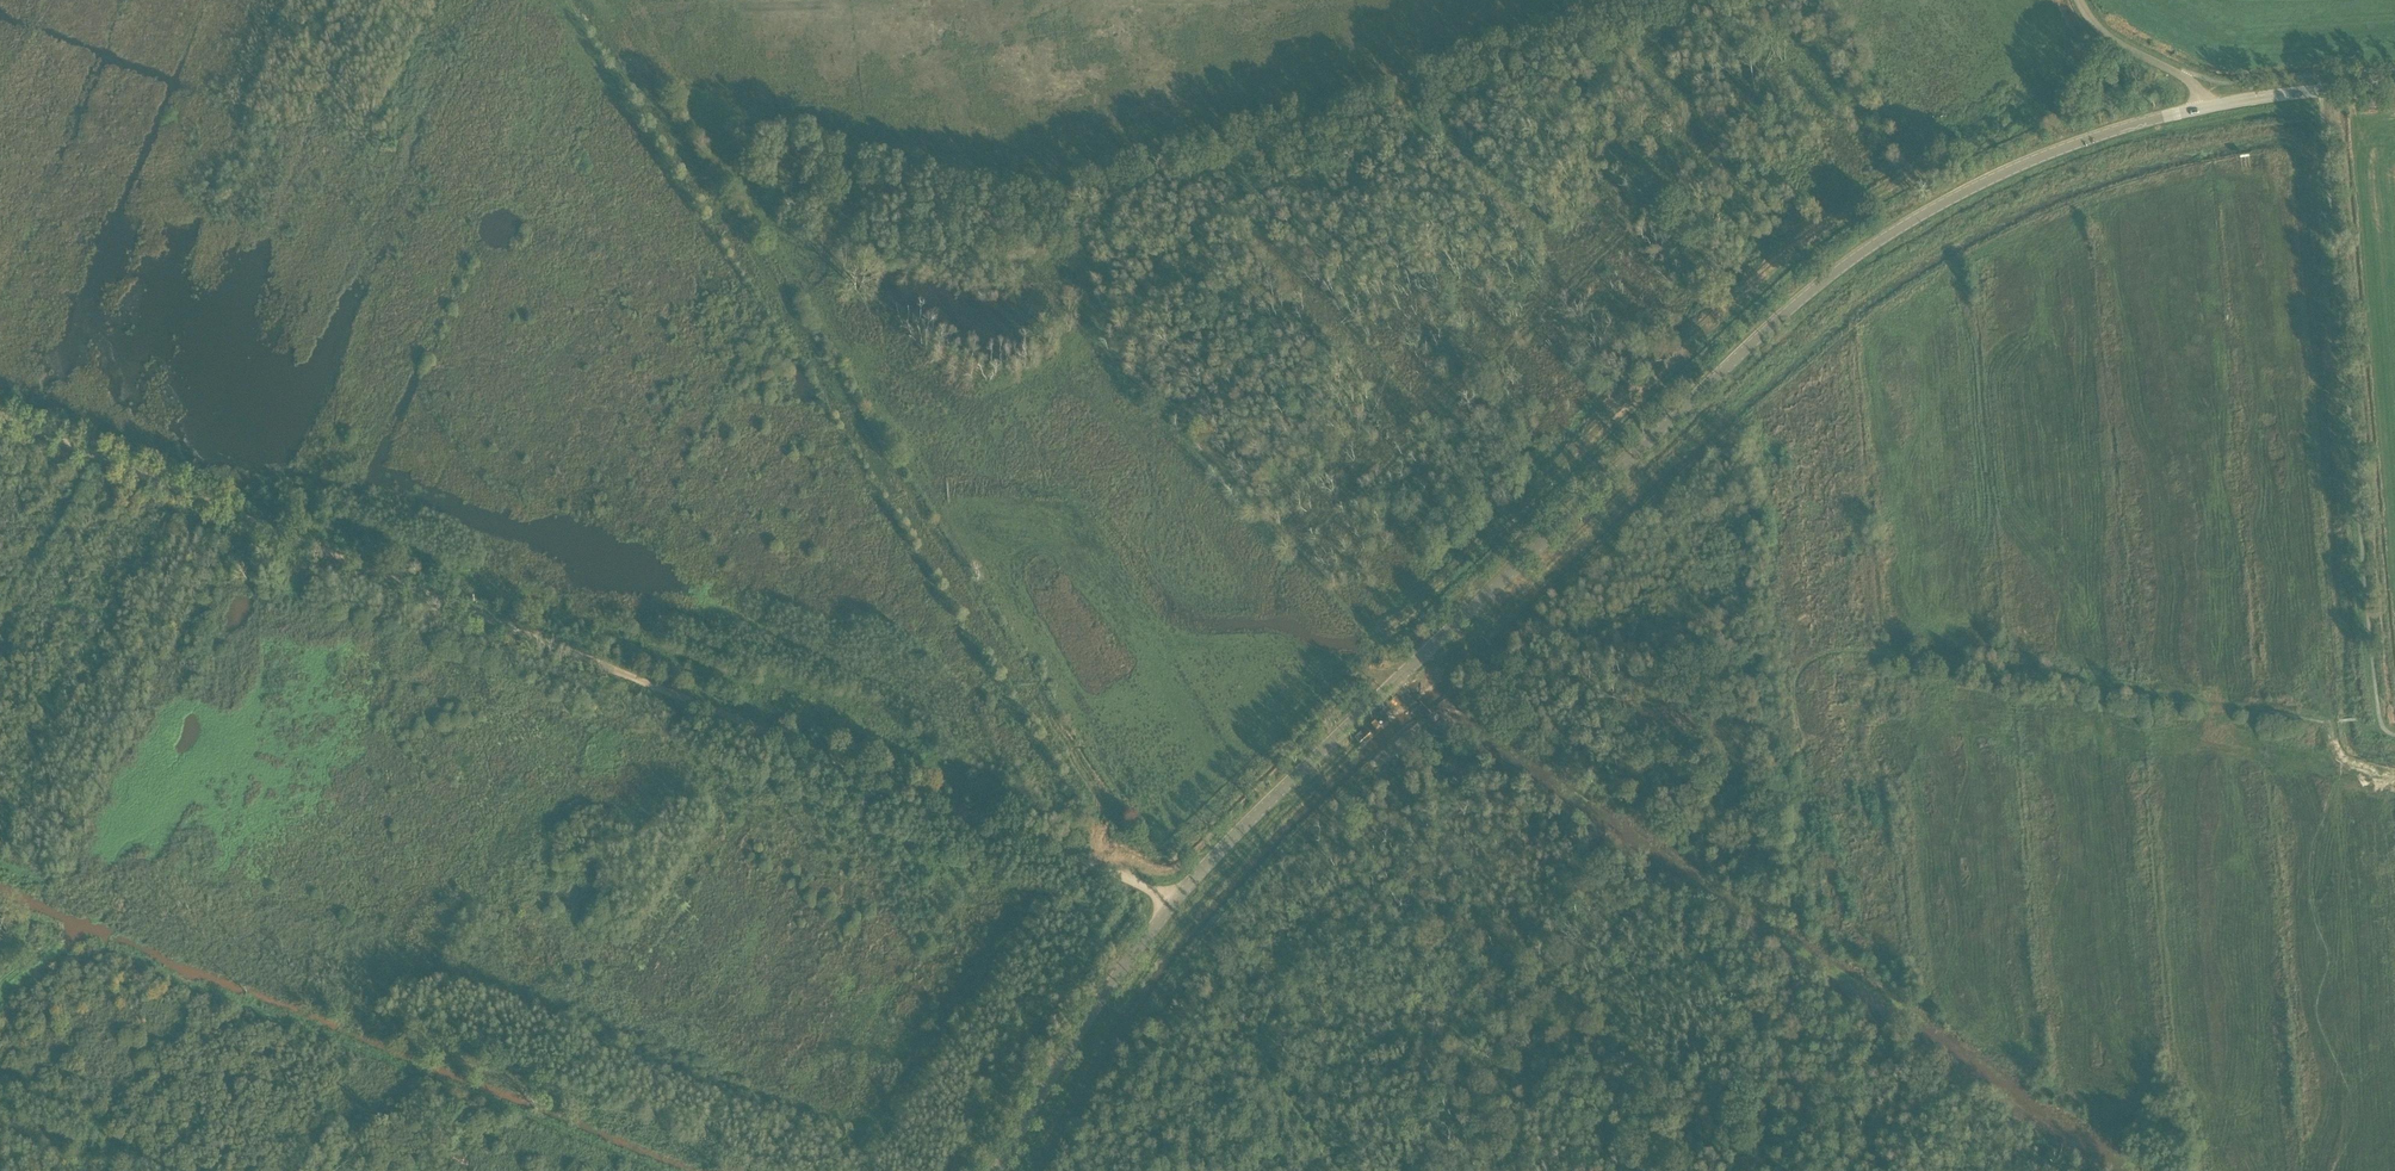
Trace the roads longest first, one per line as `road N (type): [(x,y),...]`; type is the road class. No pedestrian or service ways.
road 1 (tertiary): [(997,1170),(1114,980),(1215,858),(1812,291),(1943,204),(2055,151),(2212,105)]
road 2 (track): [(0,420),(1174,902)]
road 3 (tertiary): [(2212,105),(2394,85)]
road 4 (unclassified): [(2212,105),(2178,73),(2106,37),(2079,0)]

